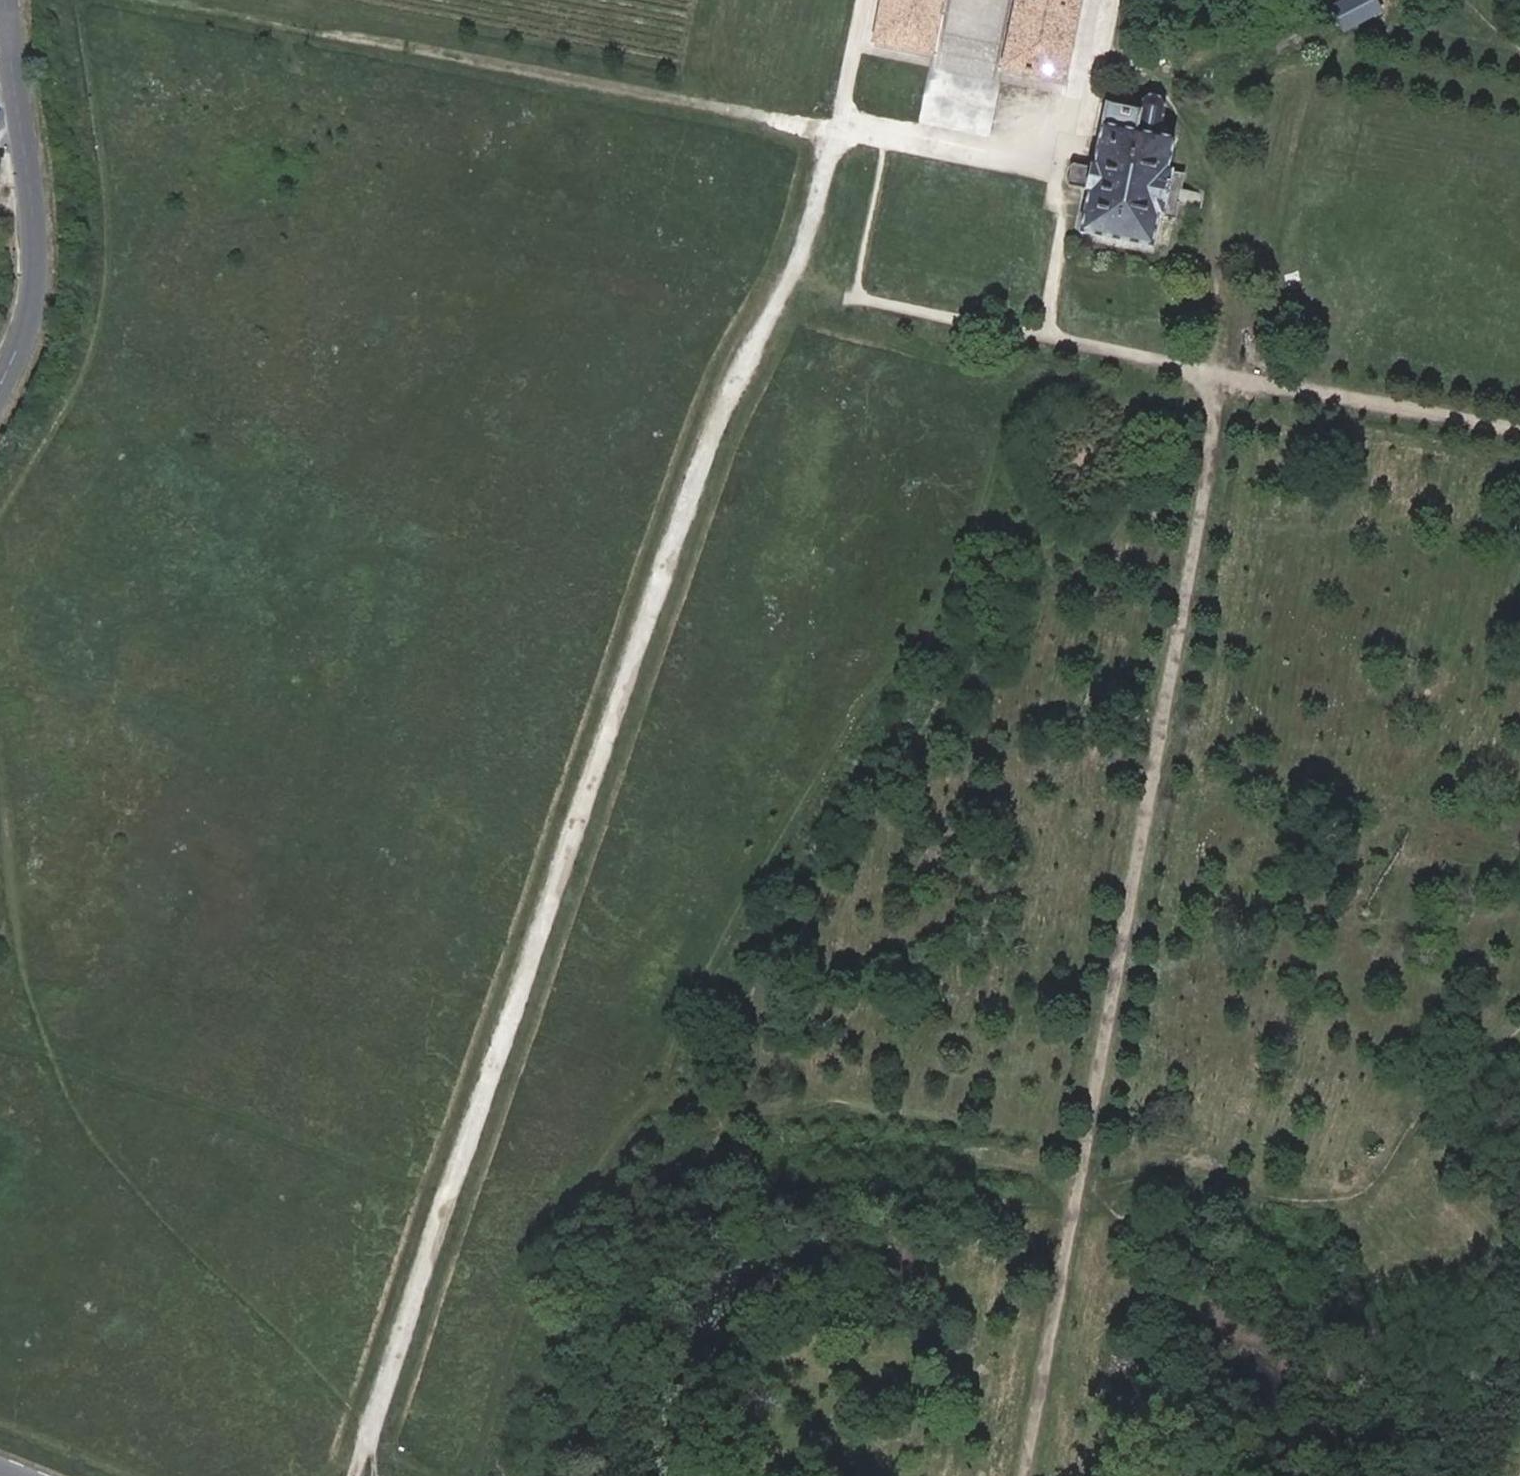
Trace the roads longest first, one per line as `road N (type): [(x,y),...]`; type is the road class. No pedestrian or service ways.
road 1 (residential): [(0,389),(35,301),(39,245),(8,3)]

